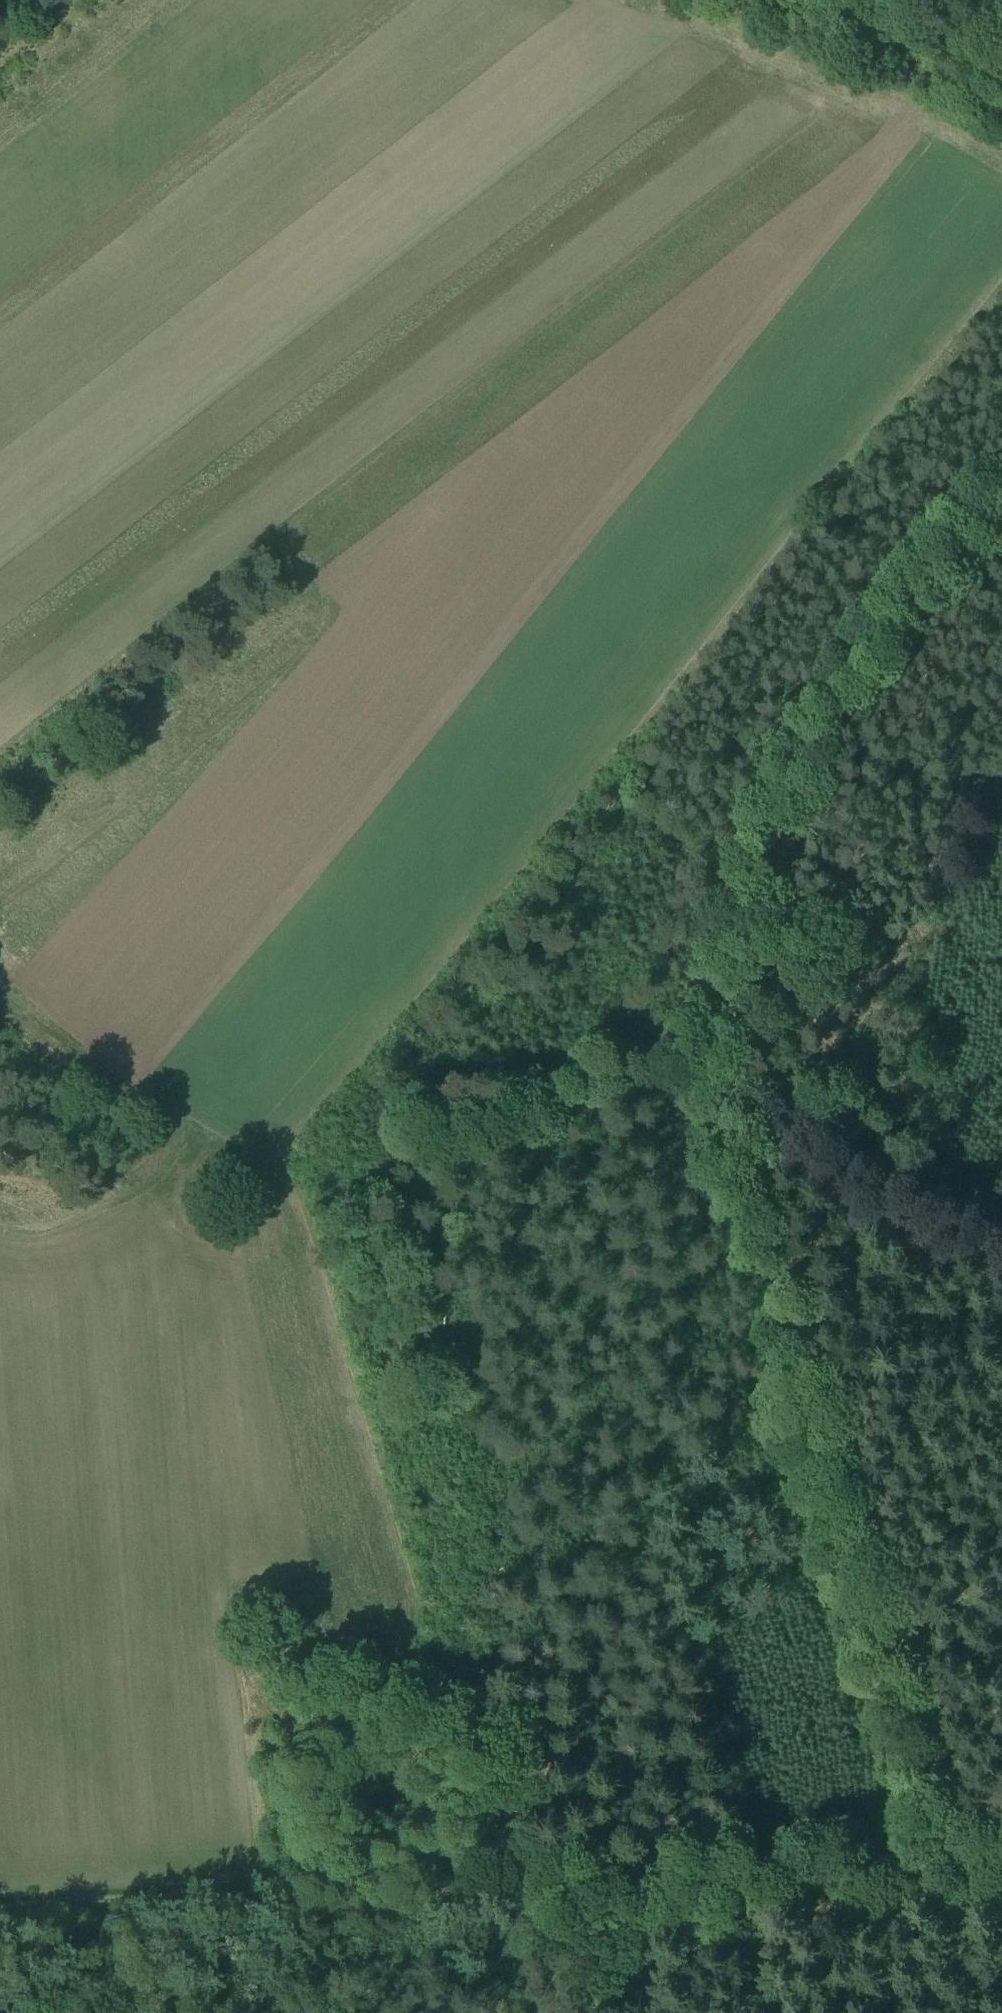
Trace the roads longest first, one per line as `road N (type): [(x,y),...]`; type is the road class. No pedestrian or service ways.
road 1 (track): [(0,1921),(555,1897)]
road 2 (track): [(794,0),(1001,98)]

